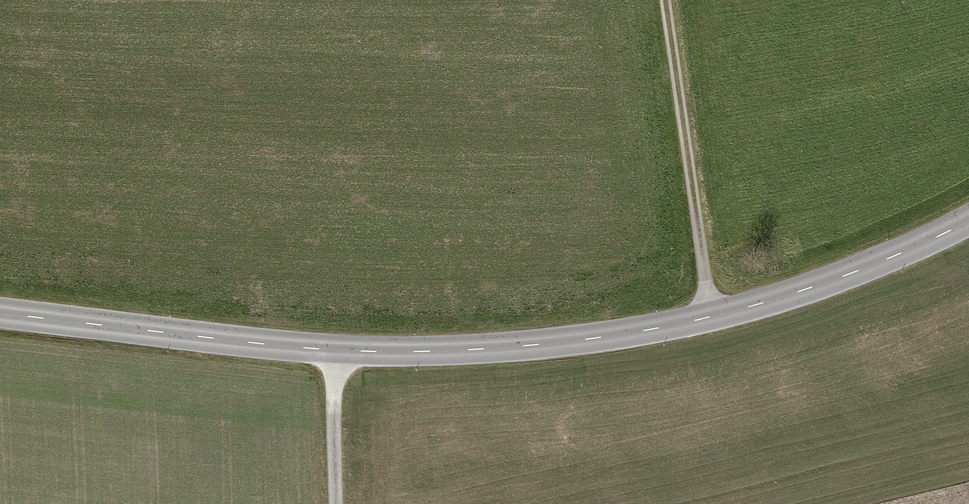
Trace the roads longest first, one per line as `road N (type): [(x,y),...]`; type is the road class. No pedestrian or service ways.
road 1 (tertiary): [(0,312),(336,354),(504,345),(712,317),(887,261),(968,218)]
road 2 (track): [(712,317),(665,0)]
road 3 (track): [(336,354),(340,503)]

